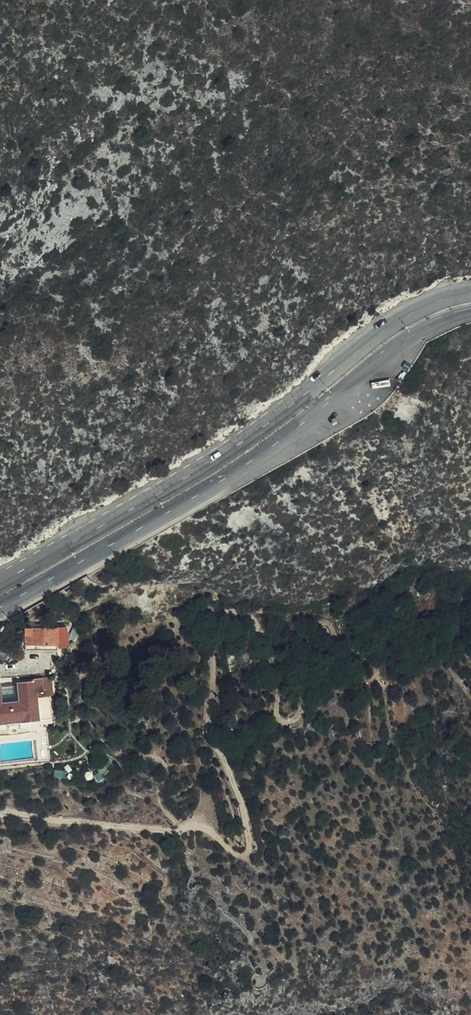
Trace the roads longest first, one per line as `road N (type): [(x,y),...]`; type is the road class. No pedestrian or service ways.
road 1 (track): [(0,811),(211,831),(239,856),(249,854),(239,794),(206,728),(218,627),(231,613),(248,615),(264,636),(277,676),(276,714),(287,722),(299,717),(316,629),(323,622),(332,628),(355,657)]
road 2 (primary): [(0,606),(245,467),(397,347),(470,313)]
road 3 (primary): [(470,295),(414,313),(235,452),(0,585)]

